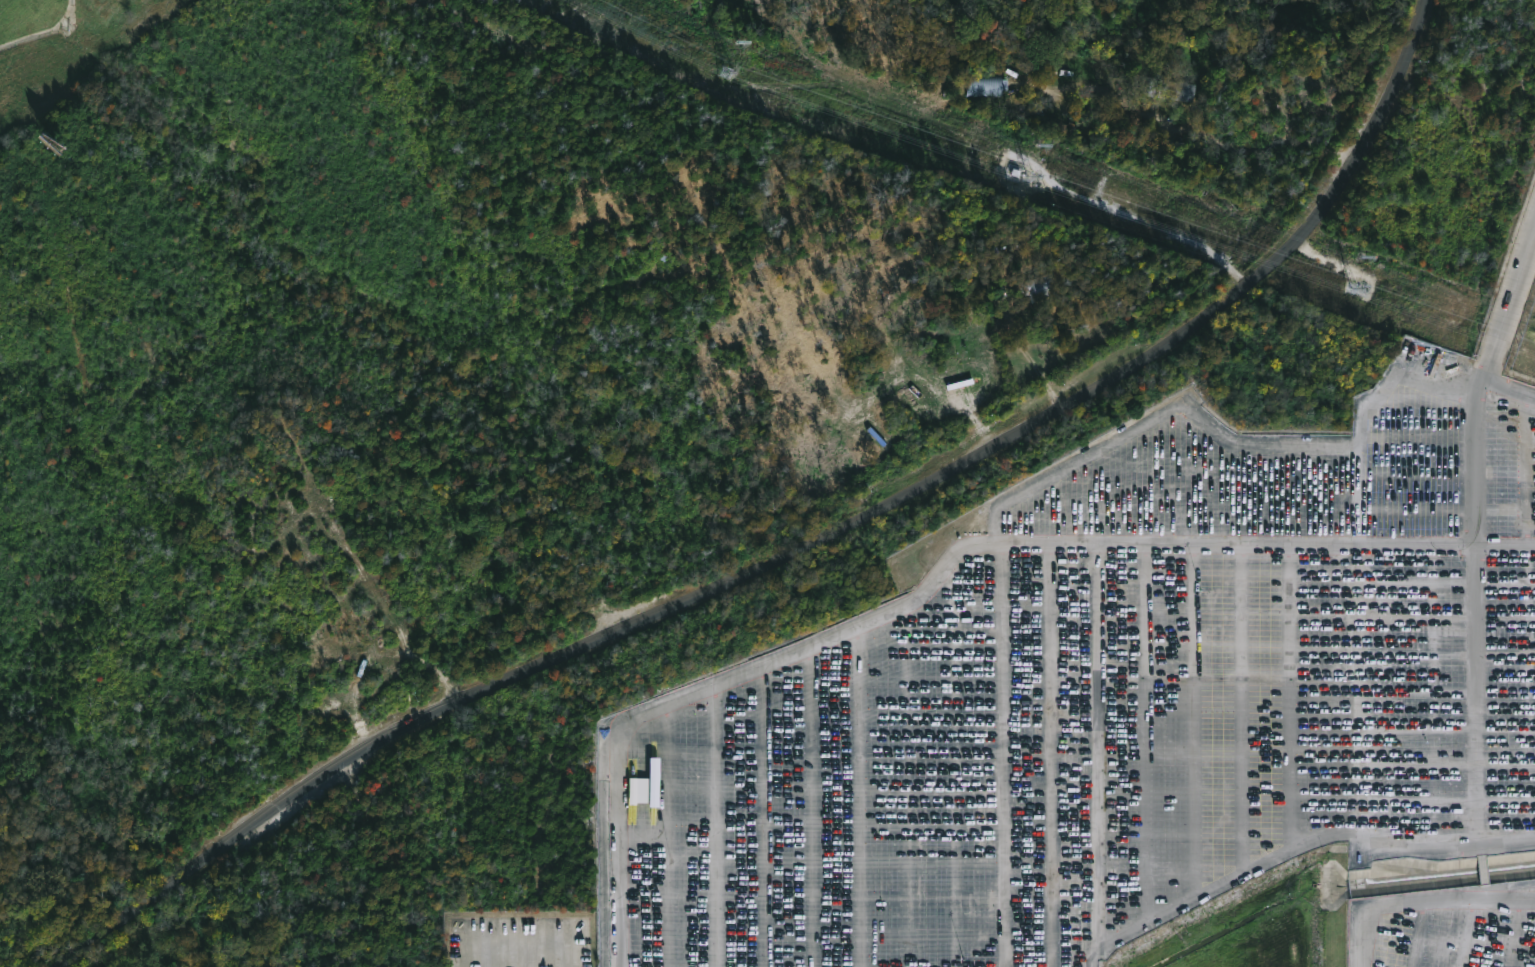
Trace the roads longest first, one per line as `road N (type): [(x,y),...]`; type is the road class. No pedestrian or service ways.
road 1 (tertiary): [(1429,0),(1415,62),(1318,222),(1196,335),(914,502),(387,738),(57,966)]

